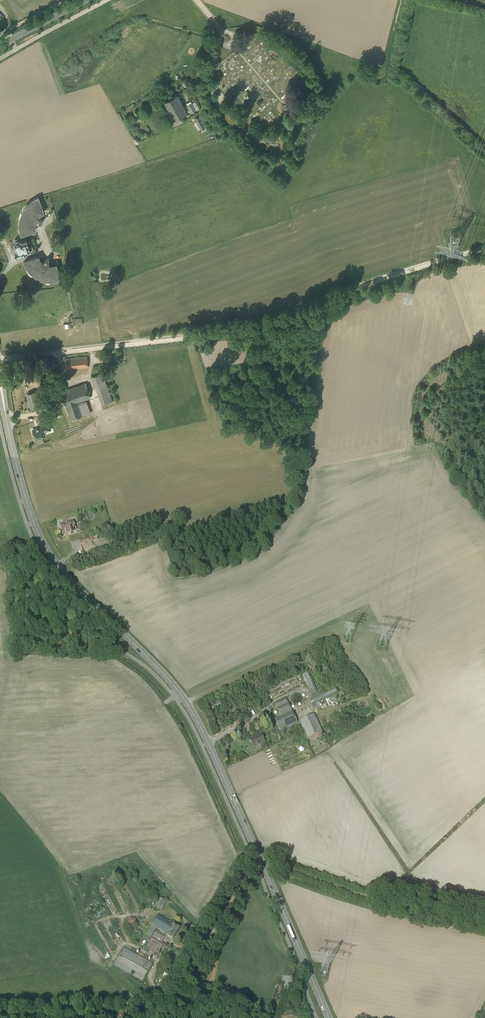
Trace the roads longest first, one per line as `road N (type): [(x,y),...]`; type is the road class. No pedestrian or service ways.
road 1 (primary): [(261,862),(188,700),(48,549),(13,447),(0,378)]
road 2 (track): [(484,252),(268,327),(0,362)]
road 3 (track): [(261,862),(390,902),(484,919)]
road 4 (primary): [(329,1017),(261,862)]
road 5 (track): [(170,1003),(256,865)]
road 6 (unclassified): [(0,59),(110,0)]

